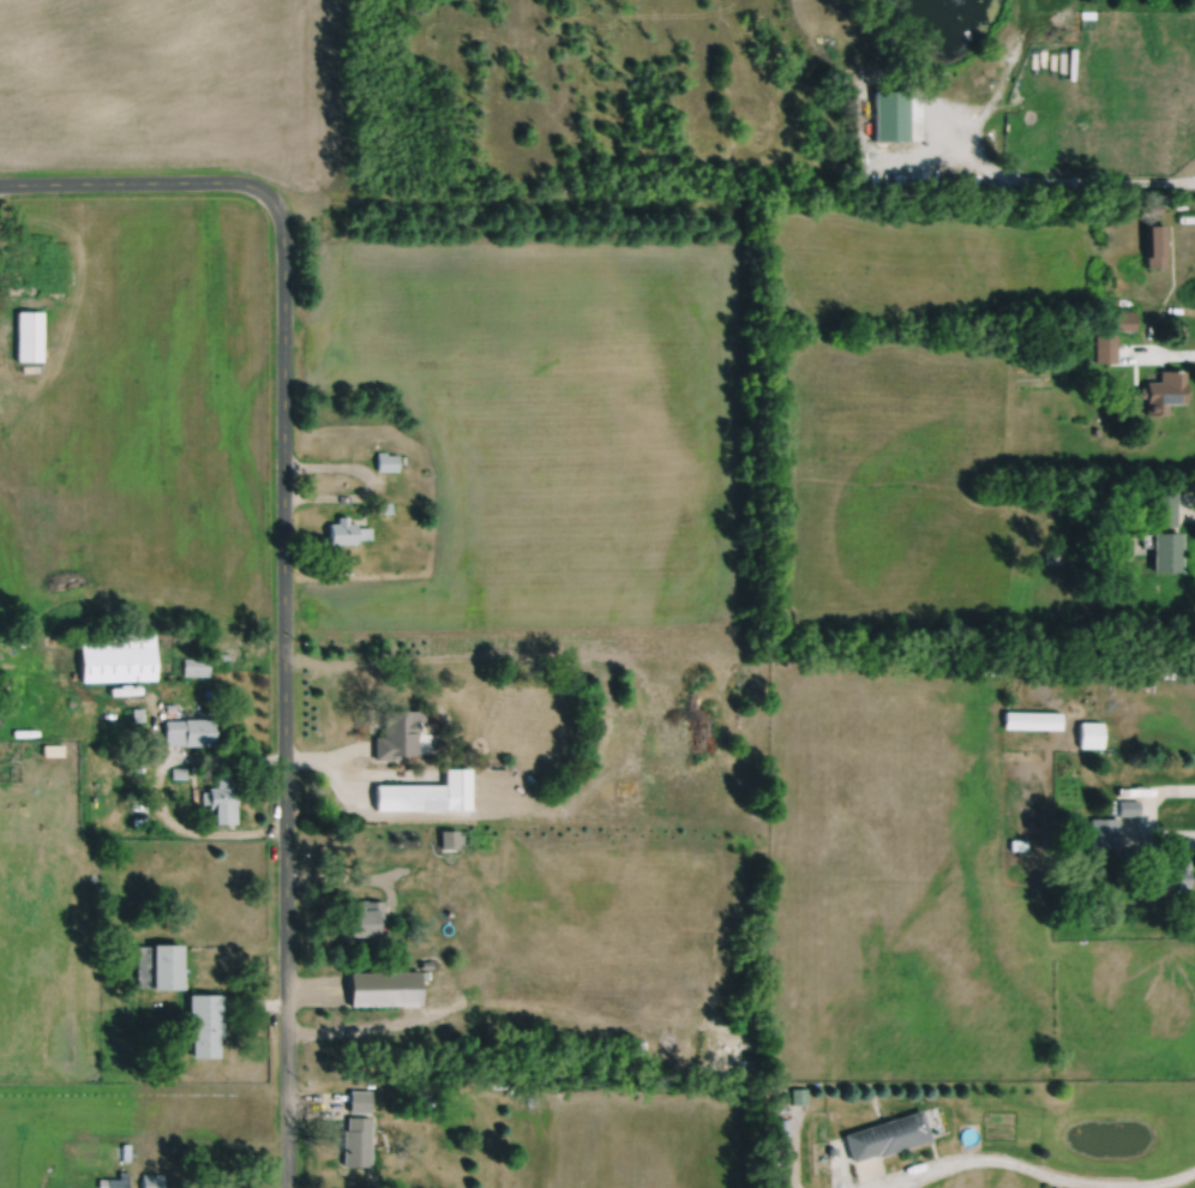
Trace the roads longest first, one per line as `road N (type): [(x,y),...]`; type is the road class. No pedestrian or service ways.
road 1 (residential): [(282,227),(287,1187)]
road 2 (residential): [(0,182),(236,181),(263,191),(282,227)]

